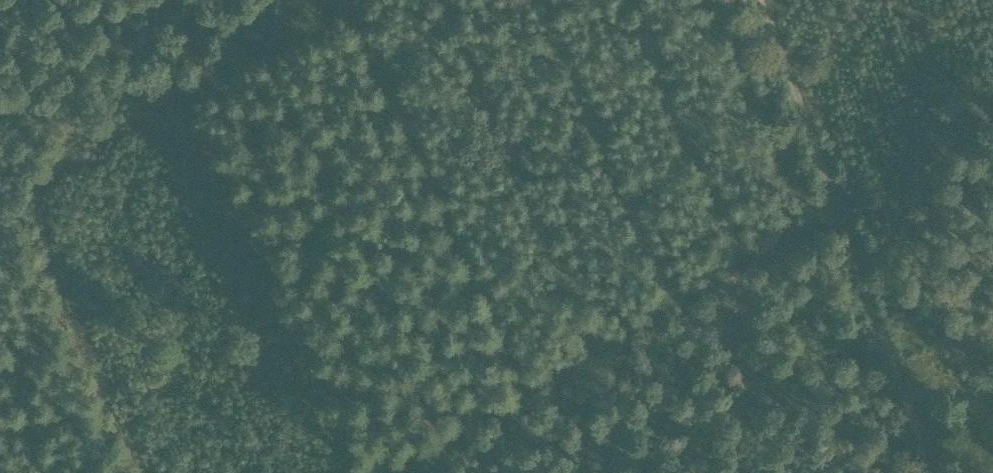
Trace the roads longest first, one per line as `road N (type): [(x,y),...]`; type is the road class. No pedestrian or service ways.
road 1 (track): [(393,472),(835,205)]
road 2 (track): [(840,219),(933,472)]

